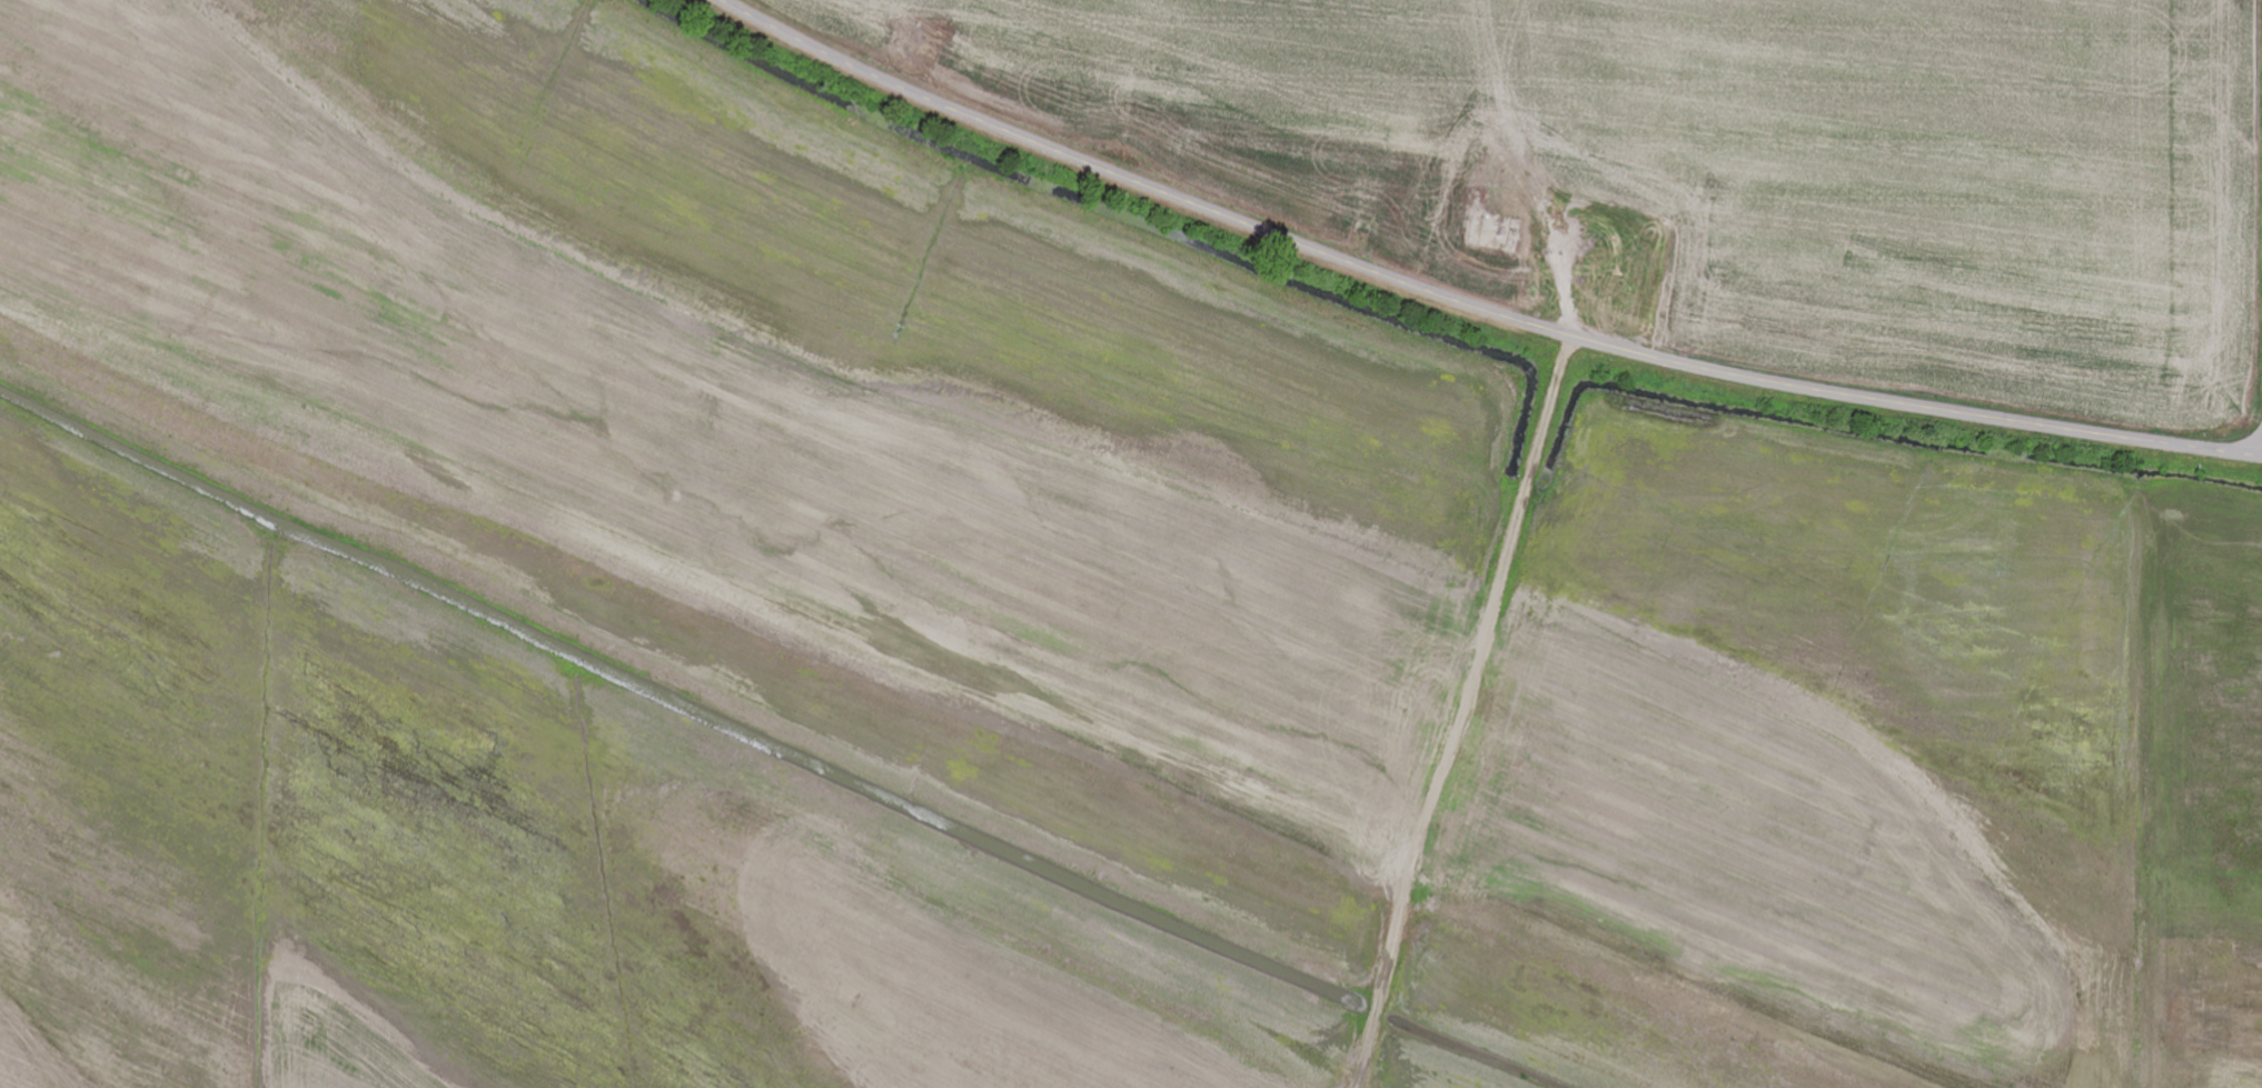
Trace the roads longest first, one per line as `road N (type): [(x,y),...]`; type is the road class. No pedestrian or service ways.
road 1 (residential): [(2261,456),(1691,369),(1571,335),(1407,286),(1053,151),(720,0)]
road 2 (track): [(1571,335),(1357,1087)]

